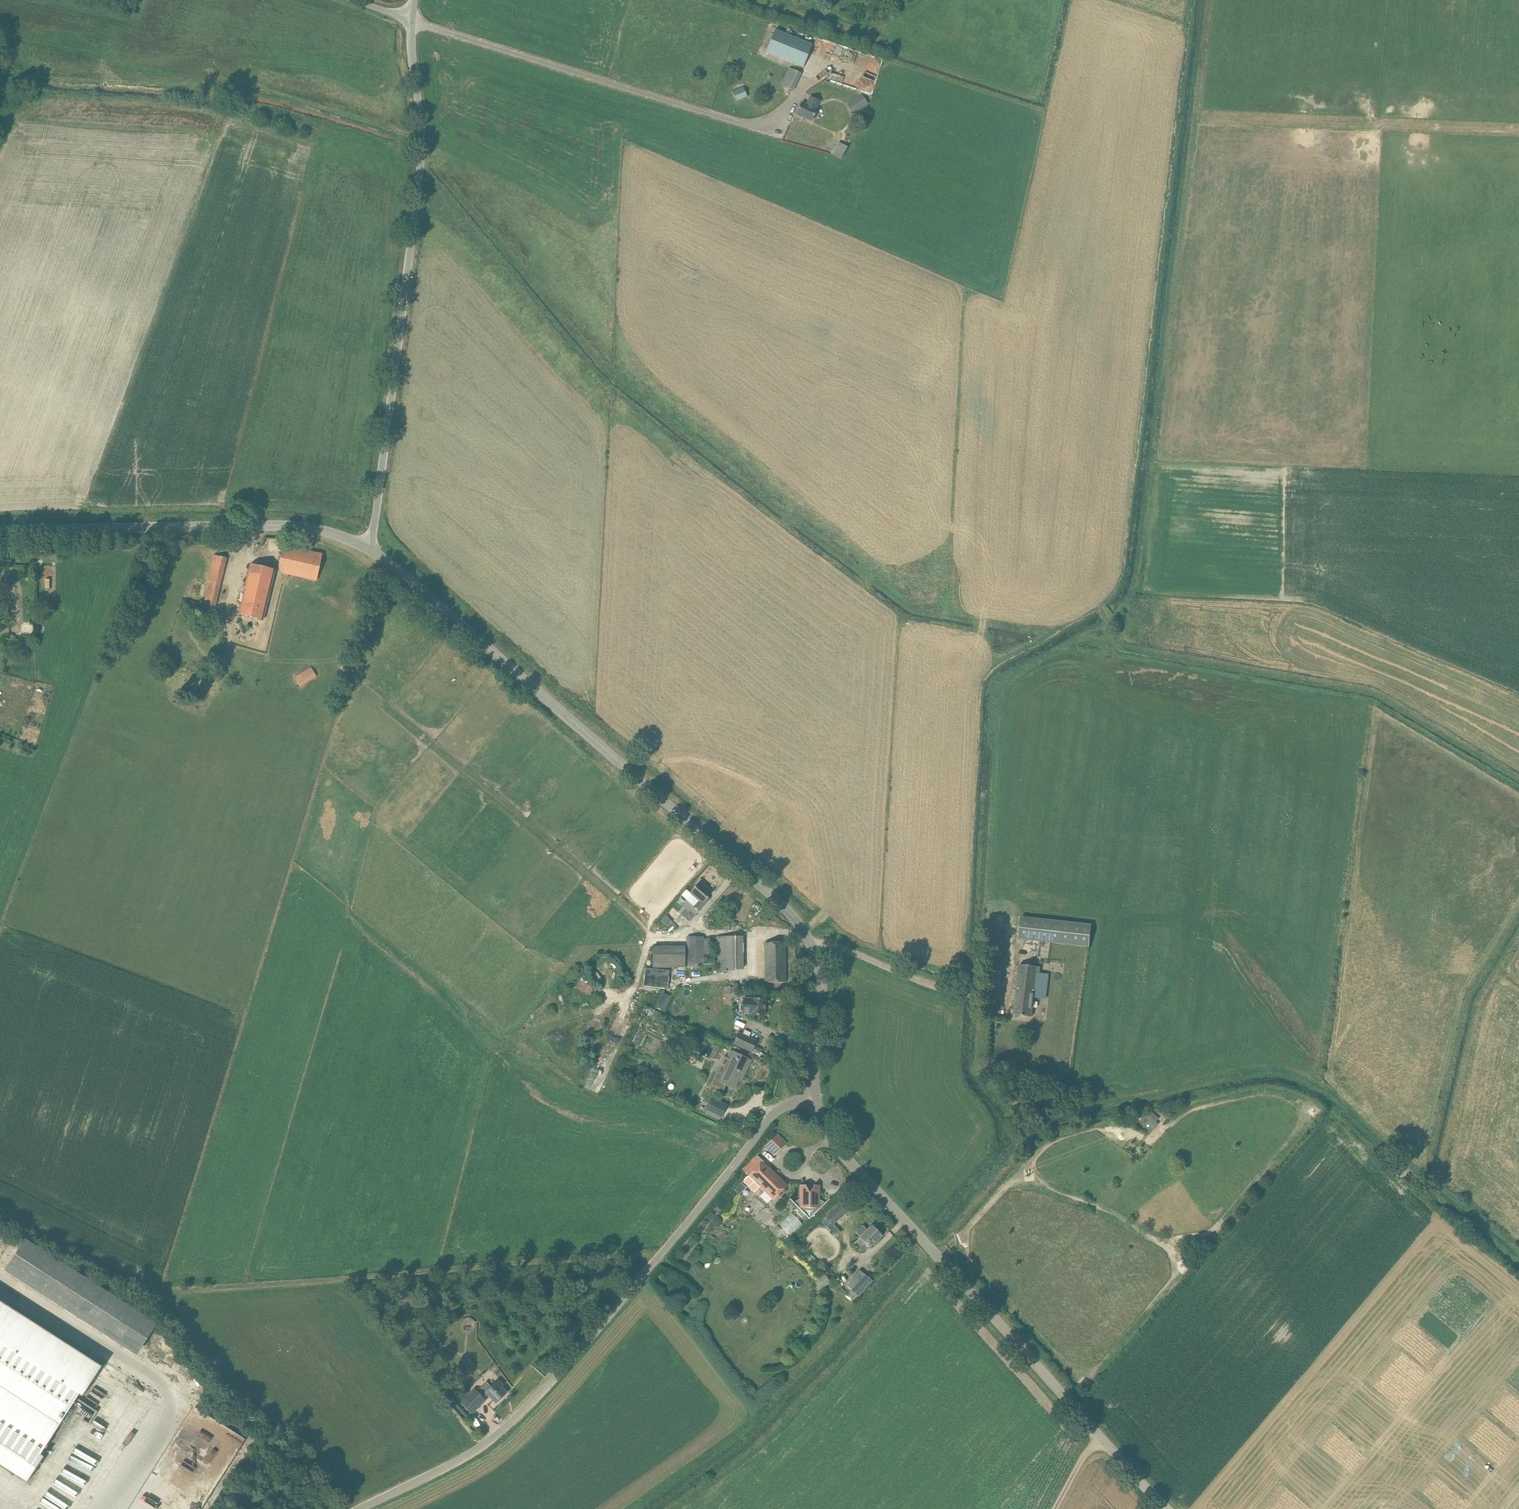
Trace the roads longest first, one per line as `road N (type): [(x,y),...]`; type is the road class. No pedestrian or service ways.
road 1 (track): [(1100,607),(1067,627),(984,617),(982,632),(920,622),(891,606),(605,382),(421,163)]
road 2 (unclassified): [(815,1098),(819,964),(783,905),(367,545)]
road 3 (unclassified): [(360,1508),(477,1451),(517,1416),(770,1119),(815,1098)]
road 4 (track): [(1197,0),(1125,563),(1119,592),(1100,607)]
road 5 (unclassified): [(1169,1508),(854,1168),(815,1098)]
road 6 (track): [(937,1254),(1025,1149),(1062,1125),(1269,1083),(1321,1102),(1385,1157)]
road 7 (unclassified): [(367,545),(421,163),(413,20)]
road 8 (track): [(1109,618),(1109,655),(1372,702),(1518,789)]
road 9 (track): [(920,1236),(776,1401),(636,1508)]
road 10 (unclassified): [(367,545),(301,528),(0,531)]
road 11 (track): [(1518,918),(1468,1000),(1427,1177)]
road 12 (track): [(1012,917),(1008,986),(995,992),(954,991),(842,946),(815,945)]
road 13 (track): [(1427,1177),(1518,1255)]

